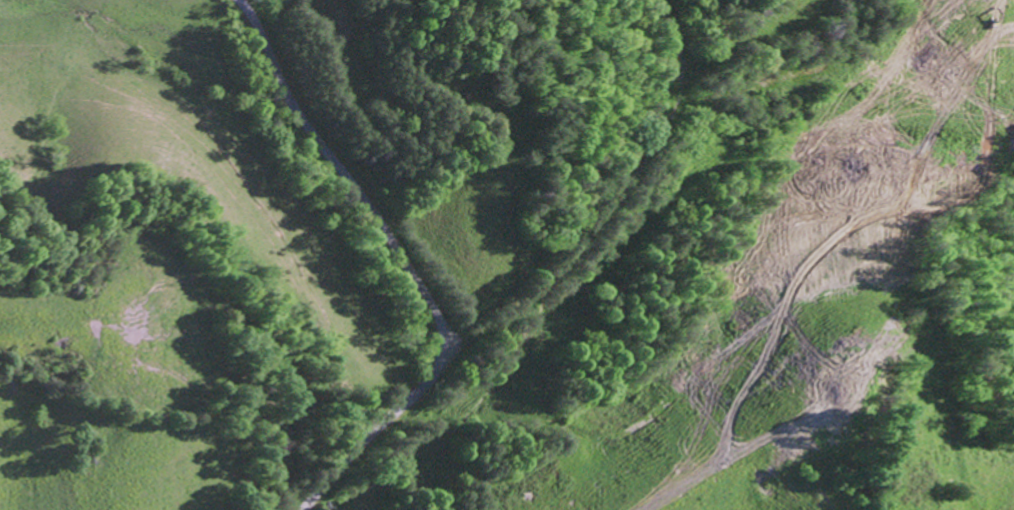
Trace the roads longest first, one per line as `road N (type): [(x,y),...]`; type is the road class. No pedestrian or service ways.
road 1 (trunk): [(640,509),(844,243),(1008,0)]
road 2 (residential): [(400,255),(471,230),(590,115),(755,0)]
road 3 (residential): [(400,255),(432,310),(437,362),(424,386),(304,509)]
road 4 (residential): [(400,255),(306,119),(239,0)]

